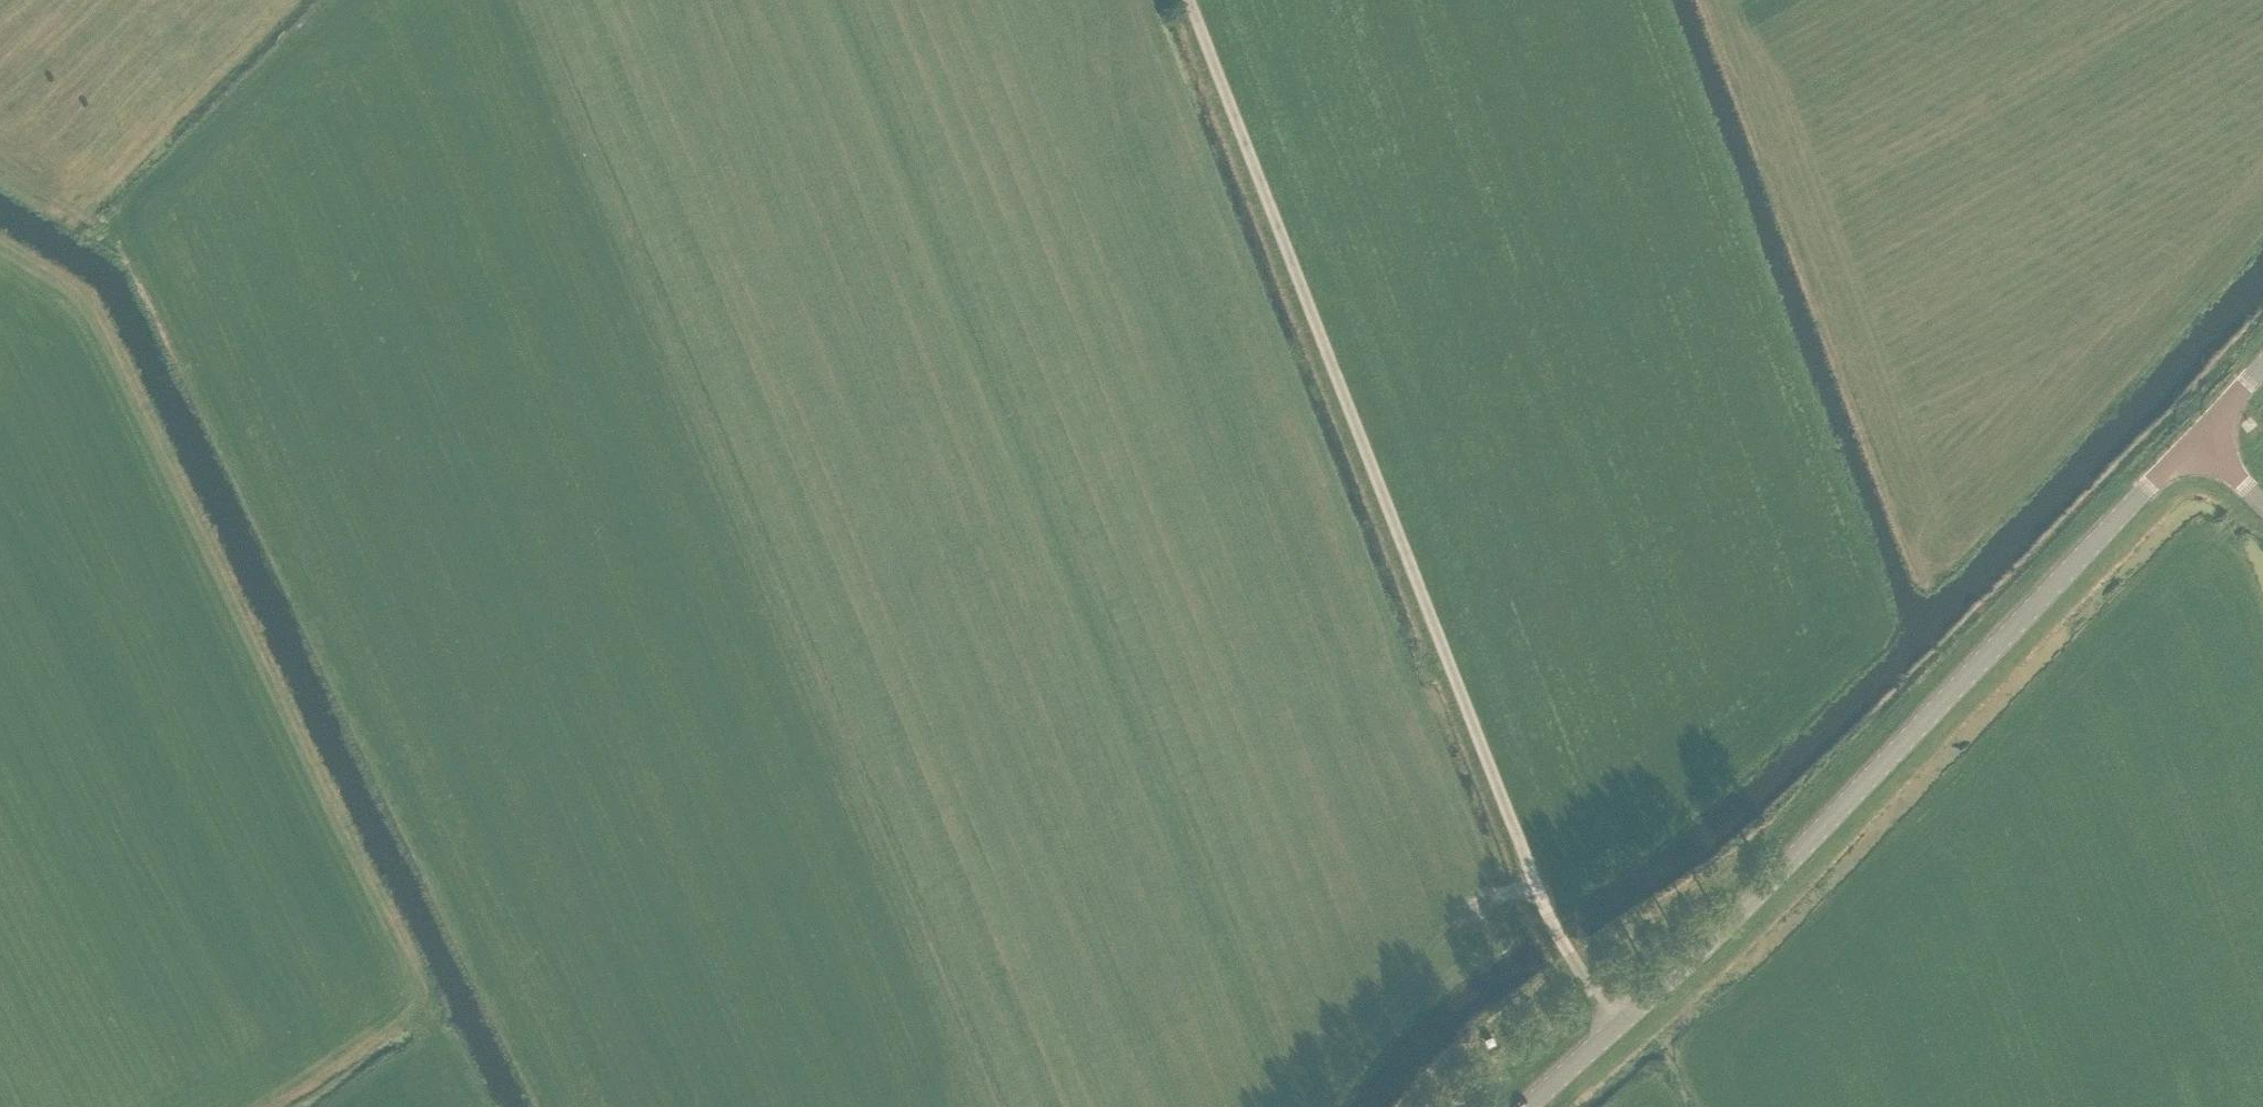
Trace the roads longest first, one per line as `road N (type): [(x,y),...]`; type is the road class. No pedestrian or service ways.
road 1 (unclassified): [(1623,1022),(1555,929),(1185,0)]
road 2 (tertiary): [(1623,1022),(1782,870),(2196,436)]
road 3 (tertiary): [(1527,1106),(1623,1022)]

